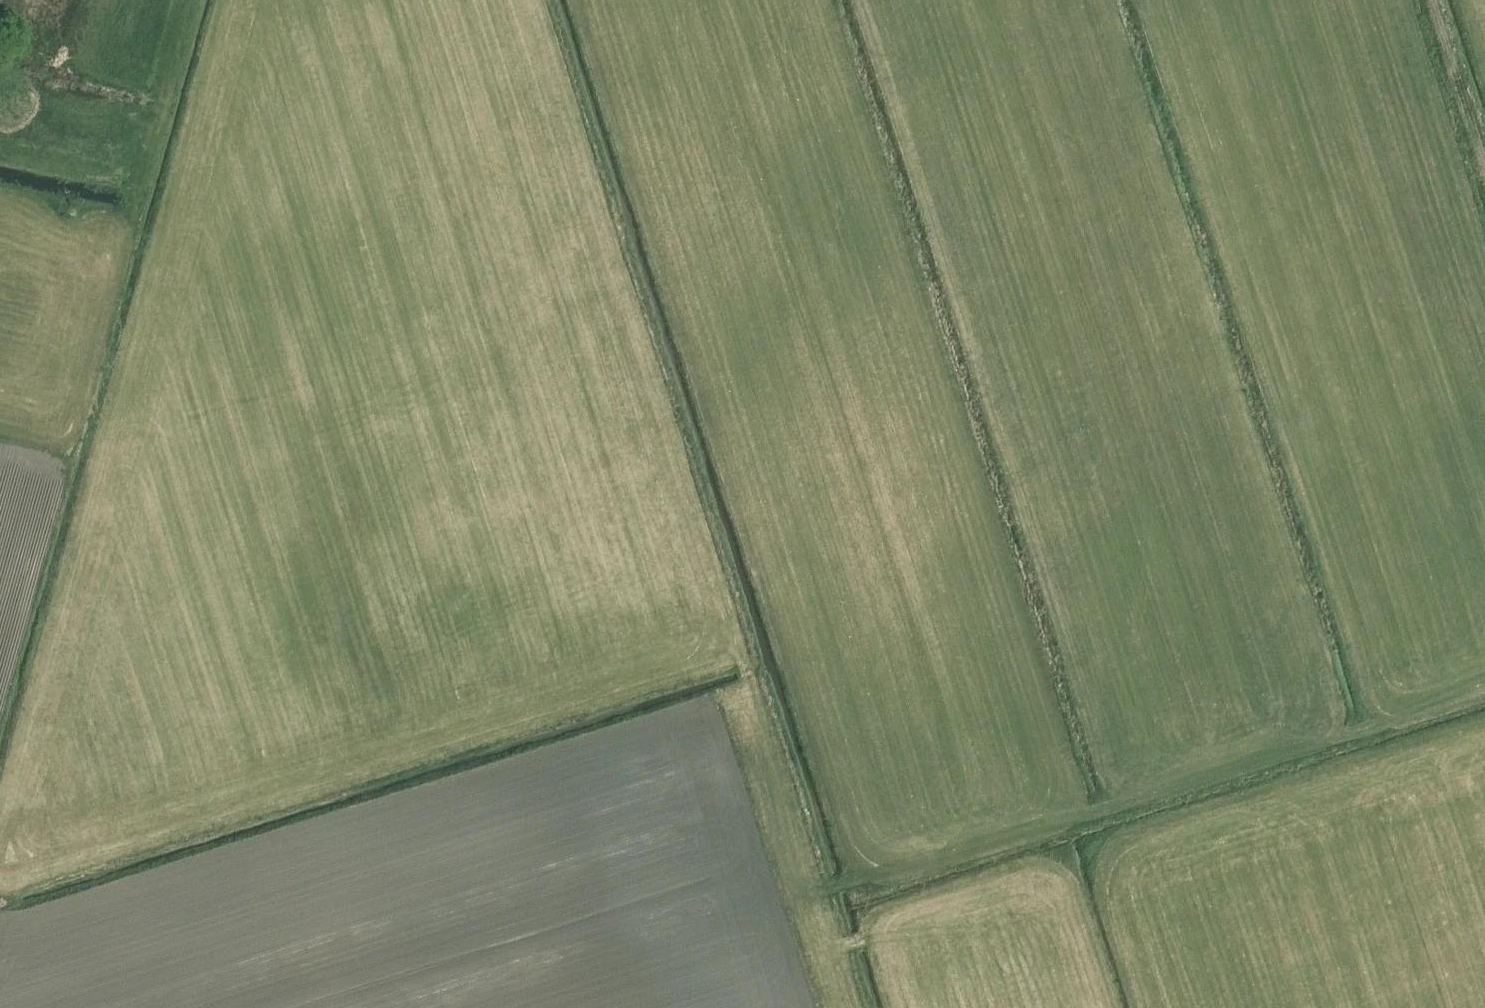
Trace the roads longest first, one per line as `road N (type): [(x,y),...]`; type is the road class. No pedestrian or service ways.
road 1 (track): [(1484,153),(1437,0)]

